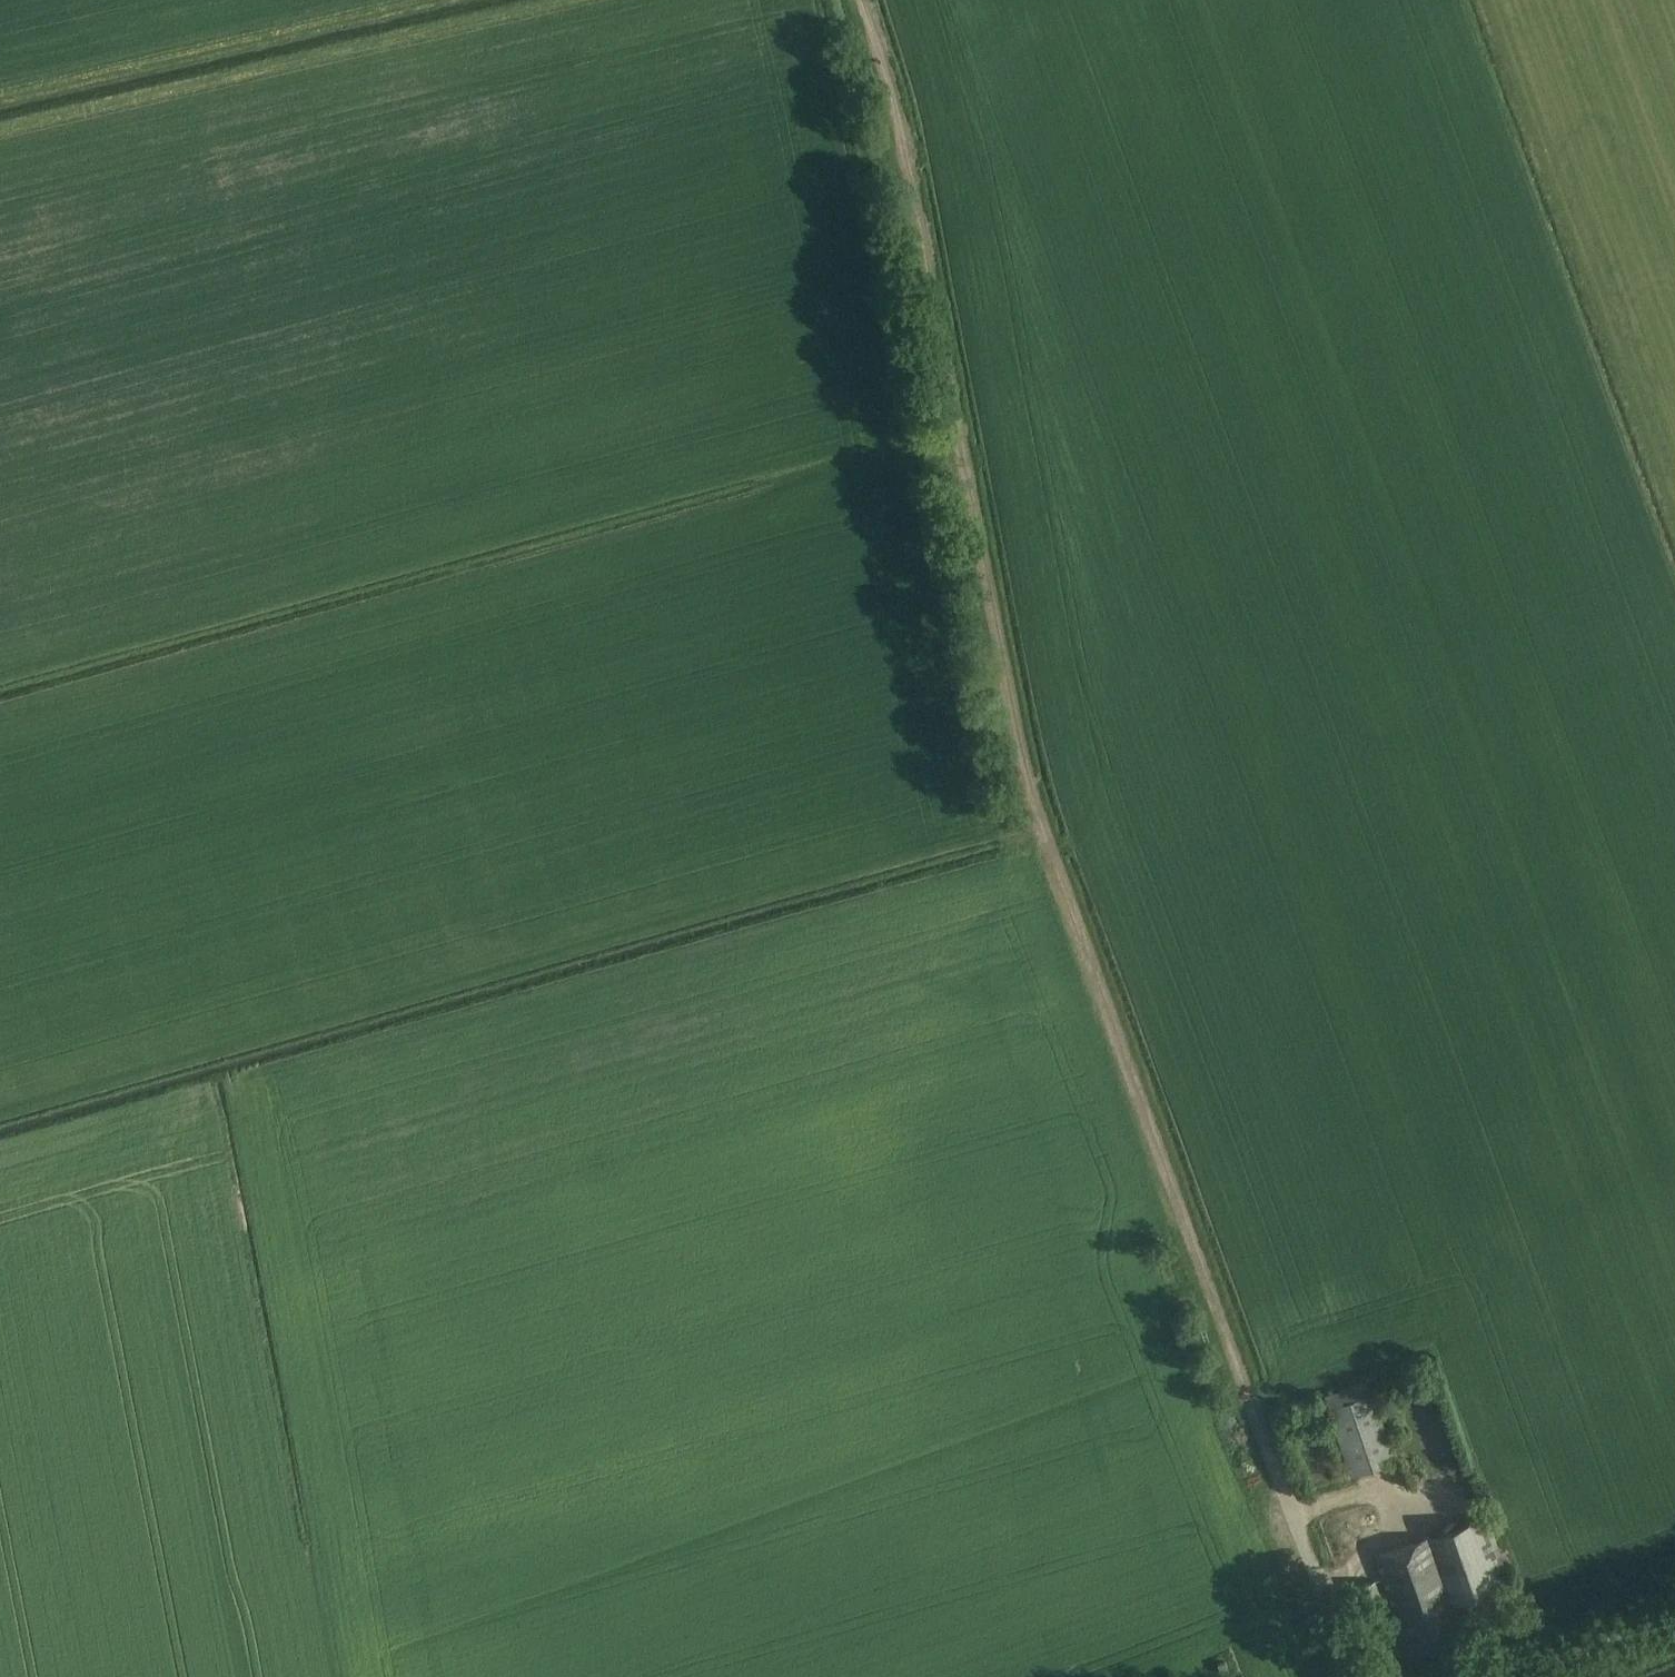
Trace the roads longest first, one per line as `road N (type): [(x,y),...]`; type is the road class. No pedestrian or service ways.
road 1 (unclassified): [(1553,1676),(1674,1633)]

